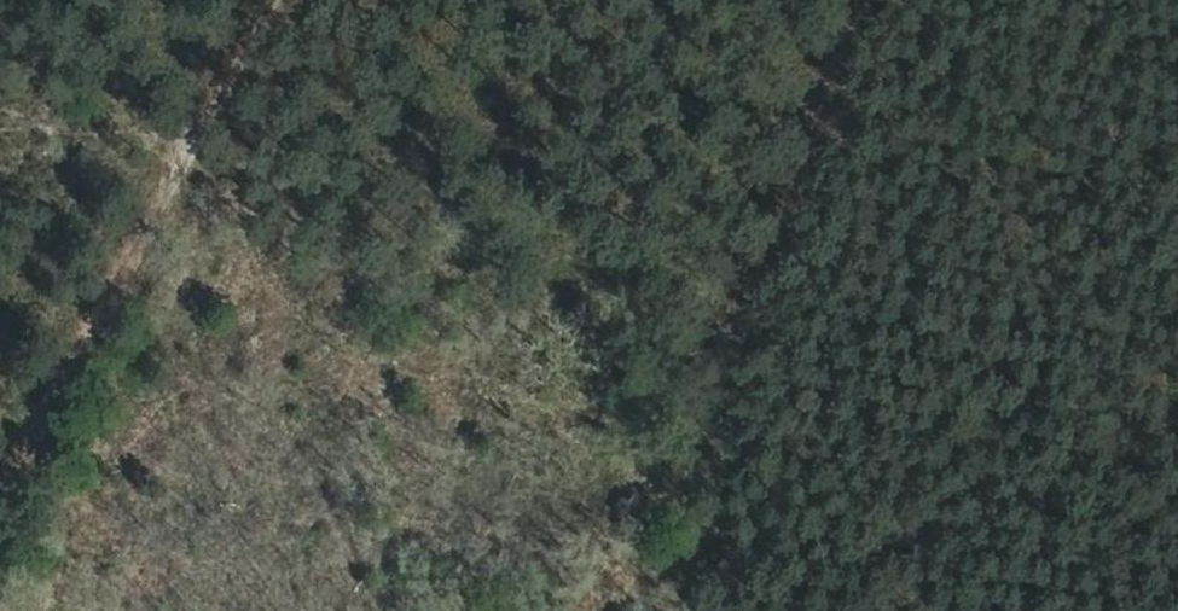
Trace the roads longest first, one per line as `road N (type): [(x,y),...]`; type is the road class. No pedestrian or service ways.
road 1 (track): [(277,0),(0,505)]

